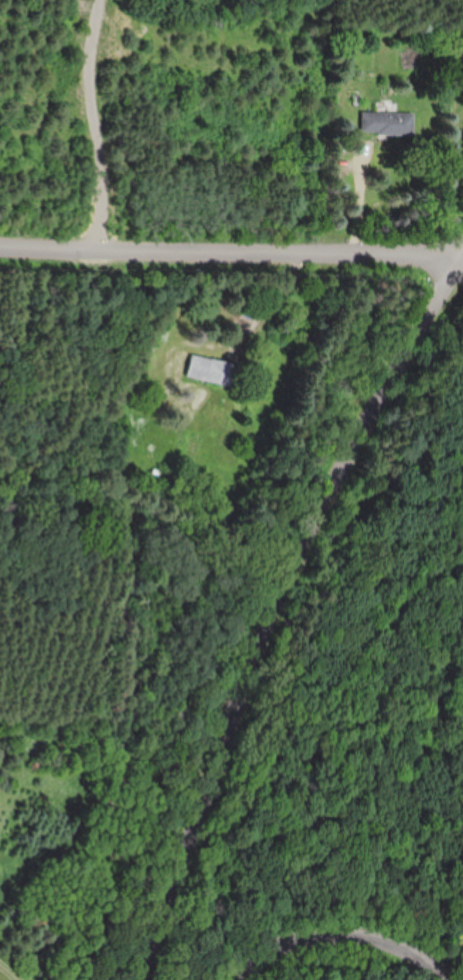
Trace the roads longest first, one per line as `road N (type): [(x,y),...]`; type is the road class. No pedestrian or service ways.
road 1 (residential): [(138,979),(320,530),(462,280)]
road 2 (residential): [(0,244),(462,258)]
road 3 (residential): [(234,979),(294,948),(356,935),(407,949),(446,979)]

